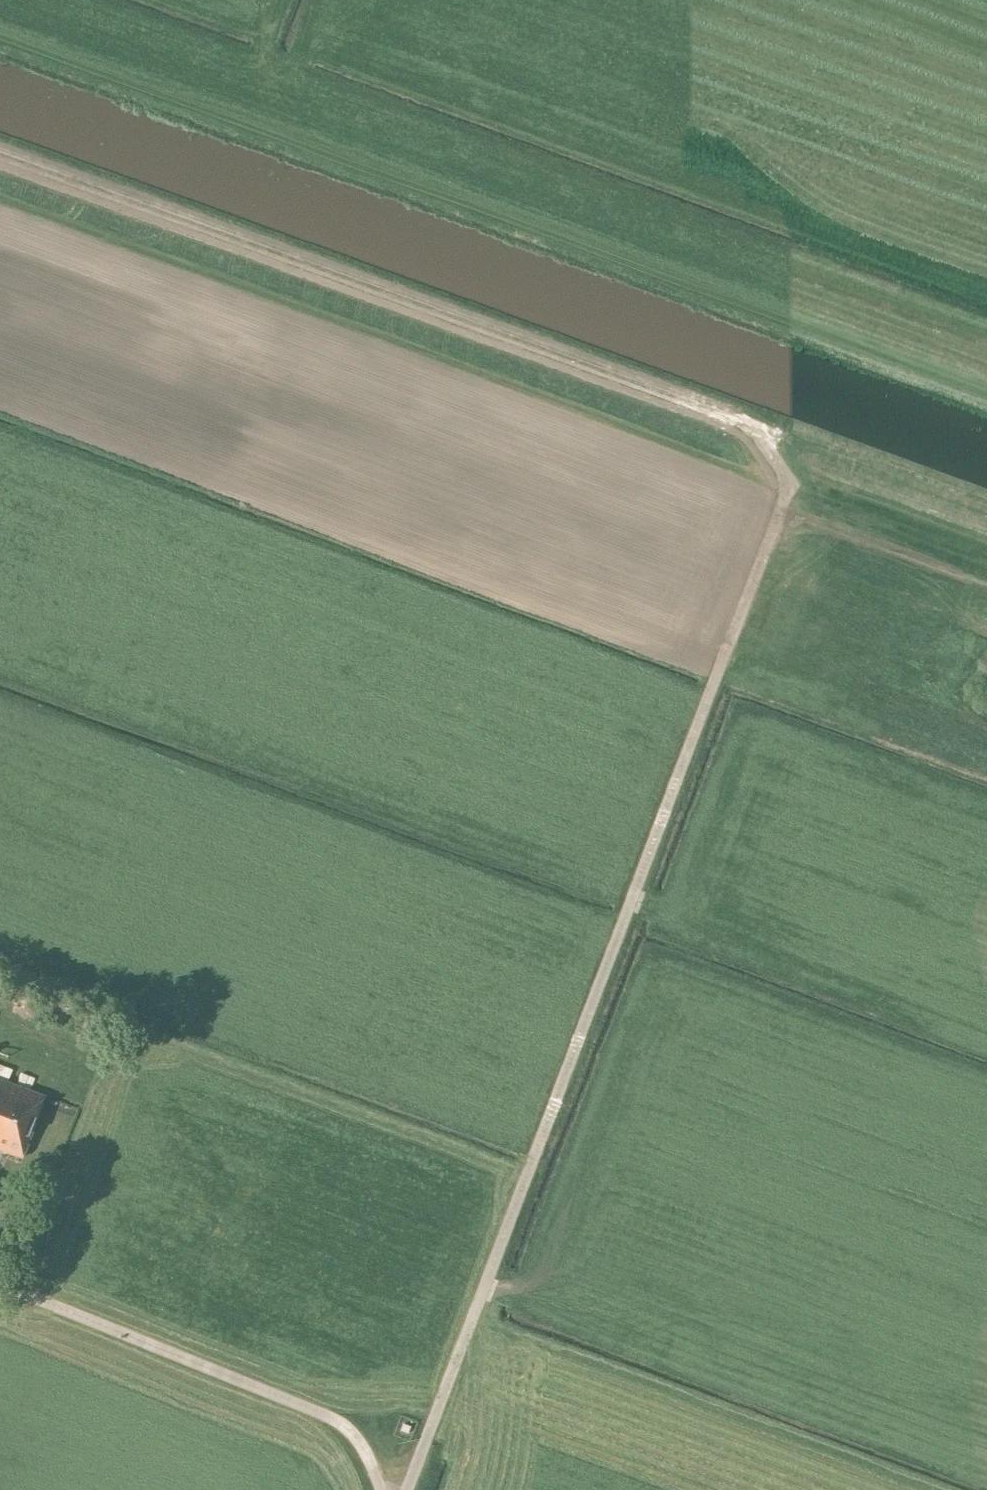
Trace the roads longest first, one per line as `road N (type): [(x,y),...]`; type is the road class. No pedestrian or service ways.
road 1 (track): [(410,1489),(784,497),(774,455),(768,444),(742,433),(0,170)]
road 2 (unclassified): [(376,1489),(357,1445),(336,1428),(0,1286)]

